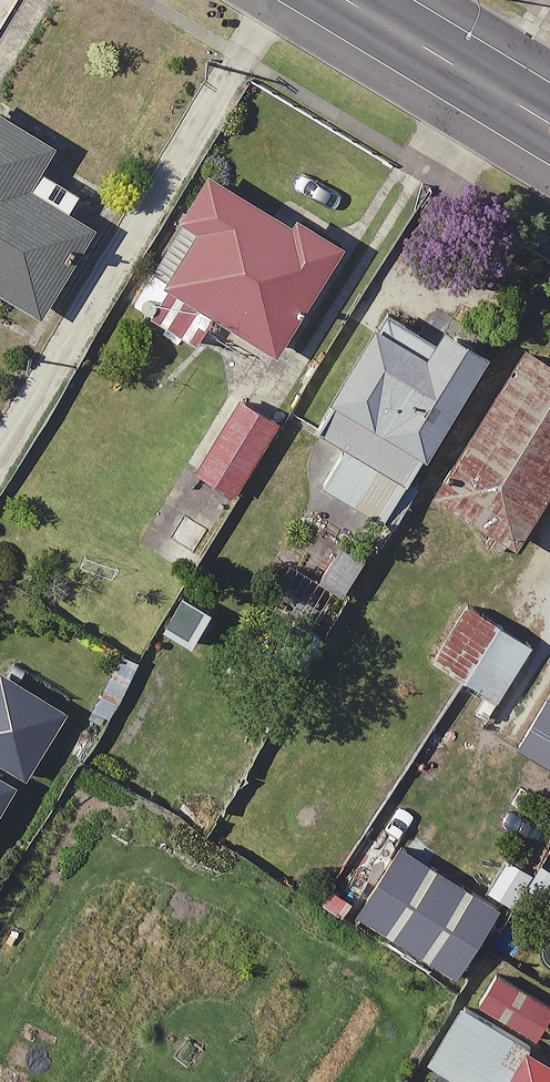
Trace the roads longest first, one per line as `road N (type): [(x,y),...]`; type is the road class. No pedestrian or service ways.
road 1 (secondary): [(346,0),(549,123)]

